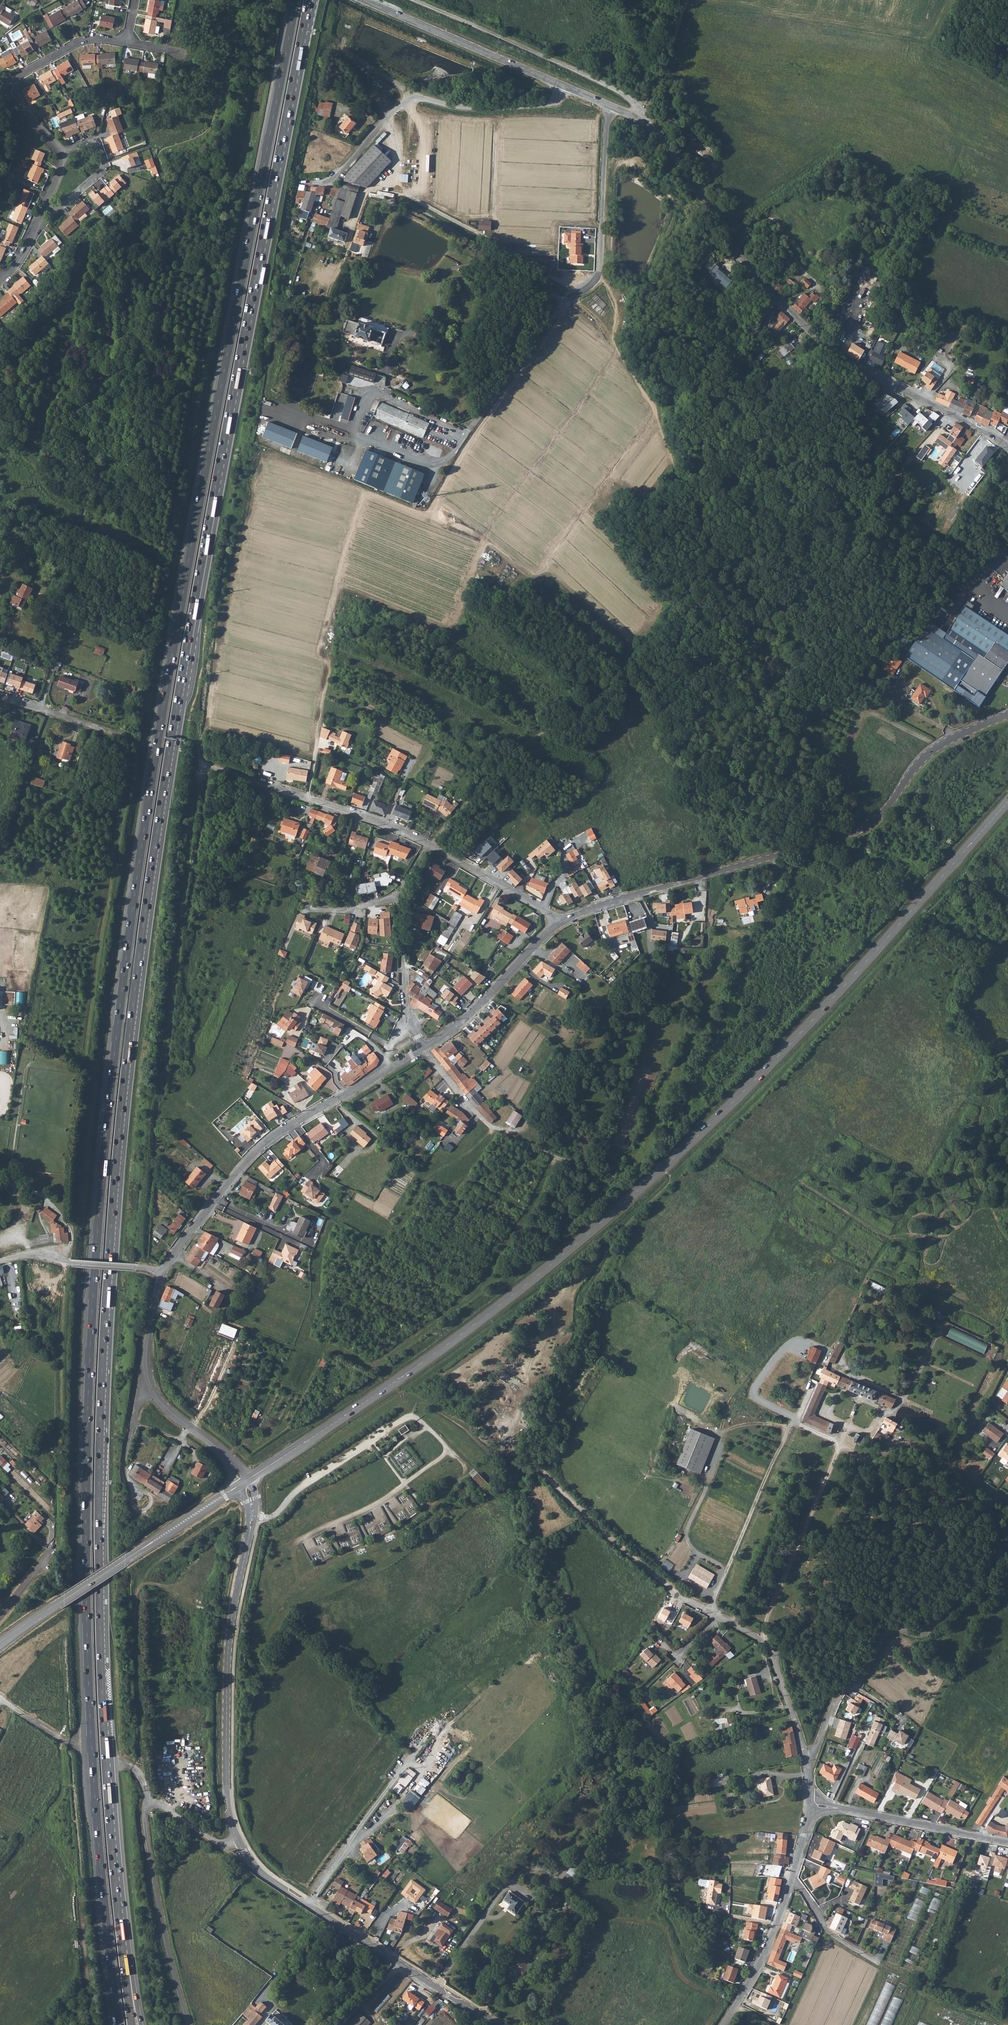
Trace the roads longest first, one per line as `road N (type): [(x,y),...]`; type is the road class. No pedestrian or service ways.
road 1 (trunk): [(296,0),(170,667),(99,1214),(87,1618),(119,2024)]
road 2 (trunk): [(99,1538),(122,1109),(158,826),(213,505)]
road 3 (trunk): [(99,1538),(125,1140),(213,505)]
road 4 (secondary): [(249,1479),(476,1324),(683,1150),(1007,803)]
road 5 (tertiary): [(610,106),(665,142),(737,253),(803,327),(877,378),(1007,447)]
road 6 (trunk): [(213,505),(310,0)]
road 7 (unclassified): [(559,922),(853,834),(884,811),(938,745),(1007,714)]
road 8 (track): [(273,786),(201,768),(150,1178)]
road 9 (trunk): [(126,1979),(107,1787),(99,1538)]
road 10 (track): [(658,417),(575,299),(475,434),(428,517)]
road 11 (unclassified): [(163,1274),(269,1140),(423,1047)]
road 12 (track): [(792,1427),(841,1311),(871,1272),(979,1315),(1007,1348)]
road 13 (unclassified): [(238,1841),(217,1843),(160,1803),(145,1808),(160,1917),(189,2024)]
road 14 (tertiary): [(499,2024),(265,1876),(238,1841)]
road 15 (tertiary): [(238,1841),(228,1802),(229,1654),(250,1530)]
road 16 (unclassified): [(806,1759),(839,1693),(859,1682),(891,1629),(928,1630),(1007,1546)]
road 17 (secondary): [(0,1645),(236,1487)]
road 18 (track): [(583,294),(398,186),(388,118)]
road 19 (tertiary): [(365,0),(610,106)]
road 20 (residential): [(2,84),(62,162),(22,254),(0,276)]
road 21 (track): [(138,1776),(136,1589),(145,1580),(167,1592)]
road 22 (unclassified): [(759,1639),(842,1440)]
road 23 (unclassified): [(567,302),(601,273),(610,106)]
road 24 (unclassified): [(709,1611),(792,1427)]
road 25 (unclassified): [(809,1806),(1007,1843)]
road 26 (unclassified): [(423,1047),(470,1012),(559,922)]
road 27 (track): [(94,2024),(73,1843)]
road 28 (track): [(257,0),(274,17),(239,170)]
road 29 (residential): [(515,270),(446,273),(436,286),(438,316),(398,336),(389,352)]
road 30 (track): [(532,1459),(658,1579)]
road 31 (residential): [(793,1877),(825,1928),(921,1986)]
road 32 (residential): [(515,270),(408,206),(375,231)]
road 33 (residential): [(427,843),(273,786)]
road 34 (residential): [(723,2024),(771,1938),(793,1877)]
road 35 (unclassified): [(467,429),(567,302)]
road 36 (residential): [(559,922),(427,843)]
road 37 (residential): [(414,1031),(403,994),(401,891)]
road 38 (residential): [(1007,1500),(883,1433)]
road 39 (residential): [(2,84),(88,39),(126,42)]
road 40 (residential): [(806,1759),(759,1639)]
road 41 (track): [(688,0),(640,111)]

